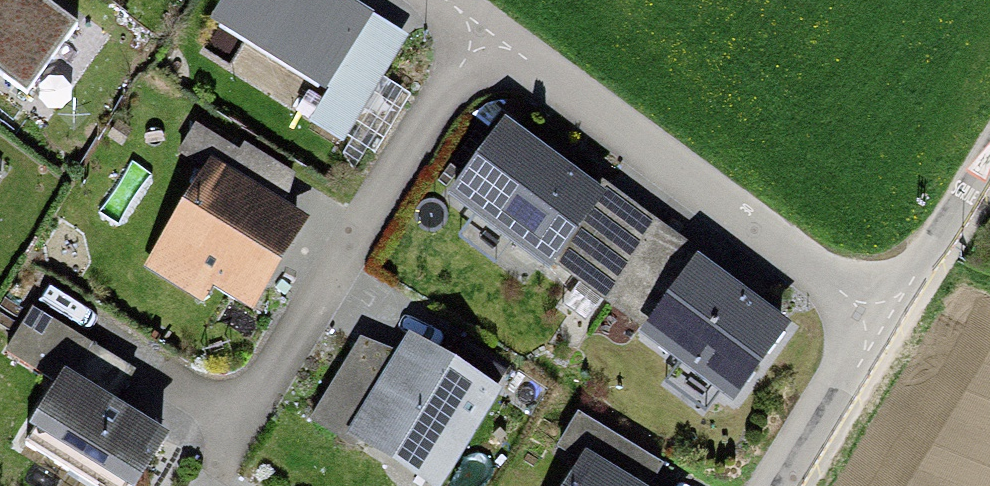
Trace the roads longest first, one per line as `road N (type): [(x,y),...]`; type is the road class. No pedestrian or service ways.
road 1 (residential): [(889,310),(468,0)]
road 2 (unclassified): [(780,485),(889,310)]
road 3 (unclassified): [(889,310),(989,146)]

